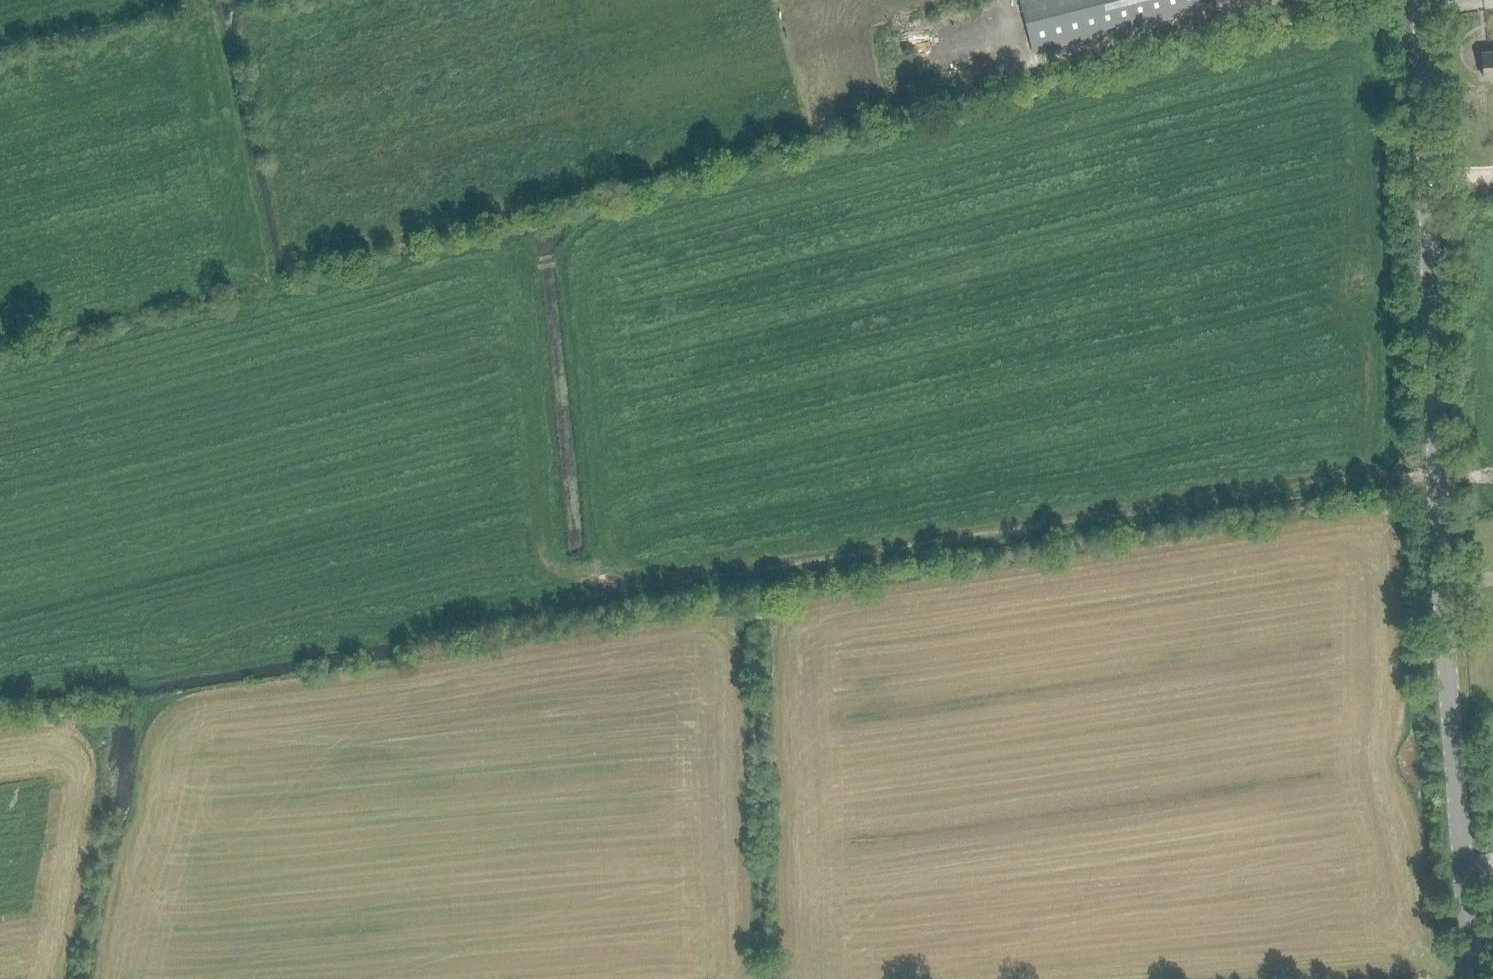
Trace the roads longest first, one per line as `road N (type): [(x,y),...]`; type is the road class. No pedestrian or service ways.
road 1 (tertiary): [(1471,978),(1437,529),(1419,0)]

